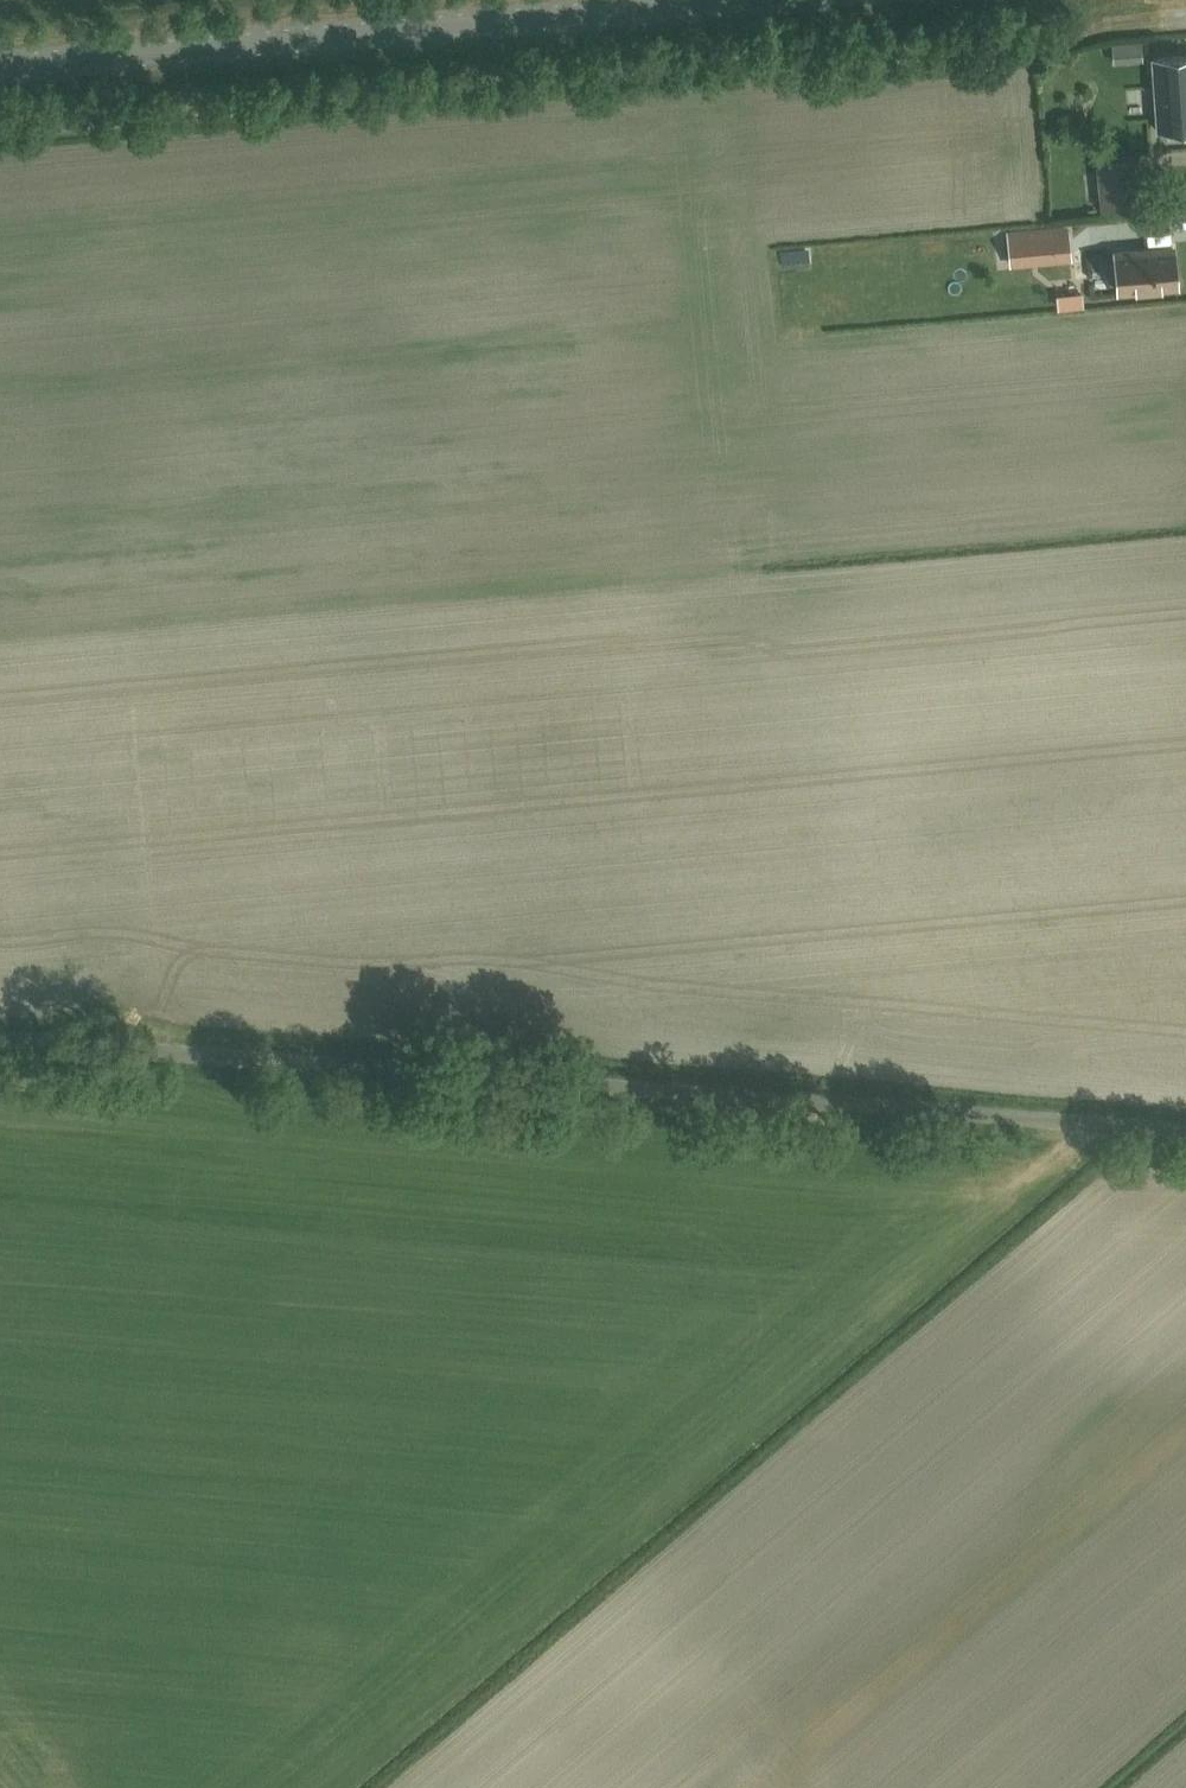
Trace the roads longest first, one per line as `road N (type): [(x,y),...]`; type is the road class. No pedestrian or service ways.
road 1 (unclassified): [(1185,1129),(0,1039)]
road 2 (secondary): [(767,0),(0,68)]

